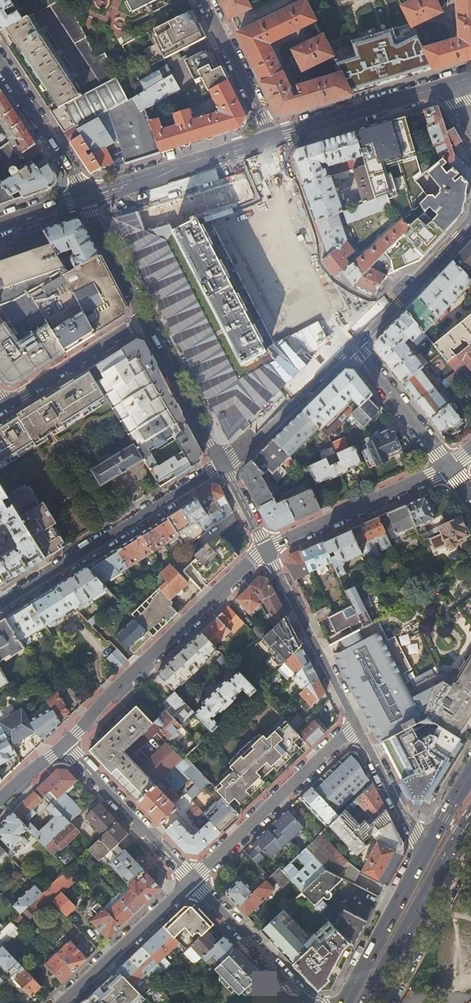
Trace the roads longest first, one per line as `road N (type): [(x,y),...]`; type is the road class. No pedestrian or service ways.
road 1 (residential): [(266,550),(65,746)]
road 2 (residential): [(0,605),(220,466)]
road 3 (residential): [(357,724),(191,880)]
road 4 (residential): [(351,343),(266,142)]
road 5 (primary): [(366,1002),(470,816)]
road 6 (secondary): [(455,83),(266,142)]
road 7 (residential): [(445,468),(266,550)]
road 8 (residential): [(266,550),(357,724)]
road 9 (secondary): [(266,142),(84,197)]
road 10 (residential): [(191,880),(65,746)]
road 11 (residential): [(220,466),(351,343)]
road 12 (residential): [(191,880),(62,1002)]
road 13 (residential): [(310,1002),(191,880)]
road 14 (primary): [(423,855),(343,1002)]
road 15 (residential): [(351,343),(470,226)]
road 16 (residential): [(145,318),(220,466)]
road 17 (residential): [(145,318),(5,404)]
road 18 (residential): [(266,142),(263,119),(201,0)]
road 19 (residential): [(445,468),(351,343)]
road 20 (residential): [(0,67),(84,197)]
road 21 (residential): [(357,724),(423,855)]
road 22 (residential): [(84,197),(145,318)]

